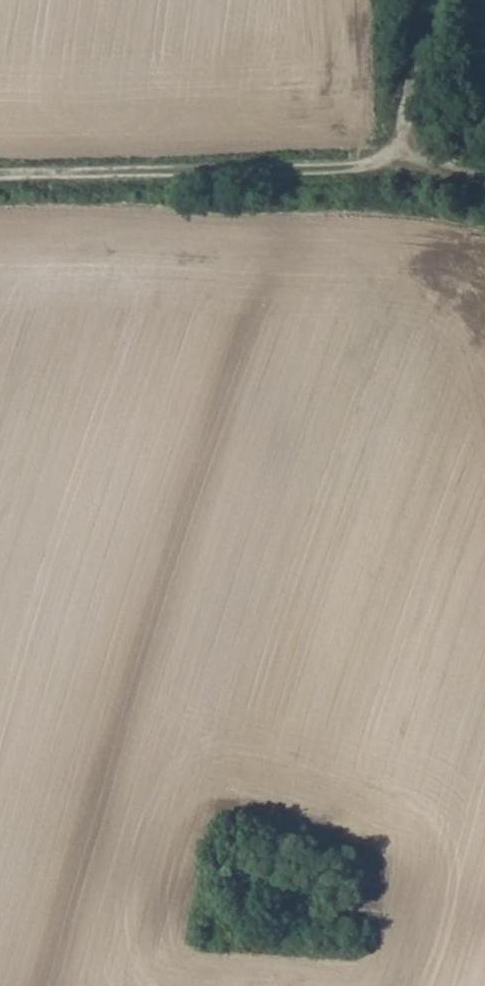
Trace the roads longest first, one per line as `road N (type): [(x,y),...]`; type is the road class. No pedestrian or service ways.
road 1 (track): [(0,179),(371,166),(394,146),(411,81),(417,0)]

